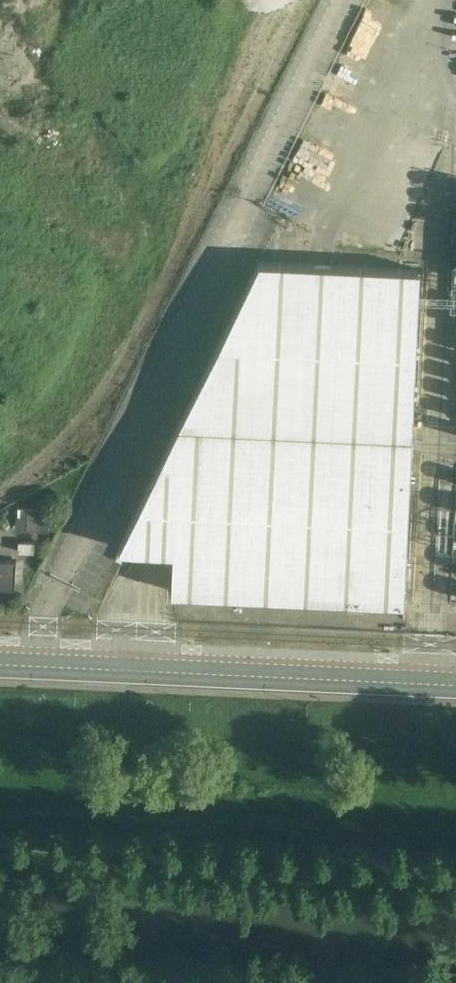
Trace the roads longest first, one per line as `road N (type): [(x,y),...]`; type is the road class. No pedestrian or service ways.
road 1 (residential): [(455,861),(0,839)]
road 2 (tertiary): [(0,665),(455,687)]

